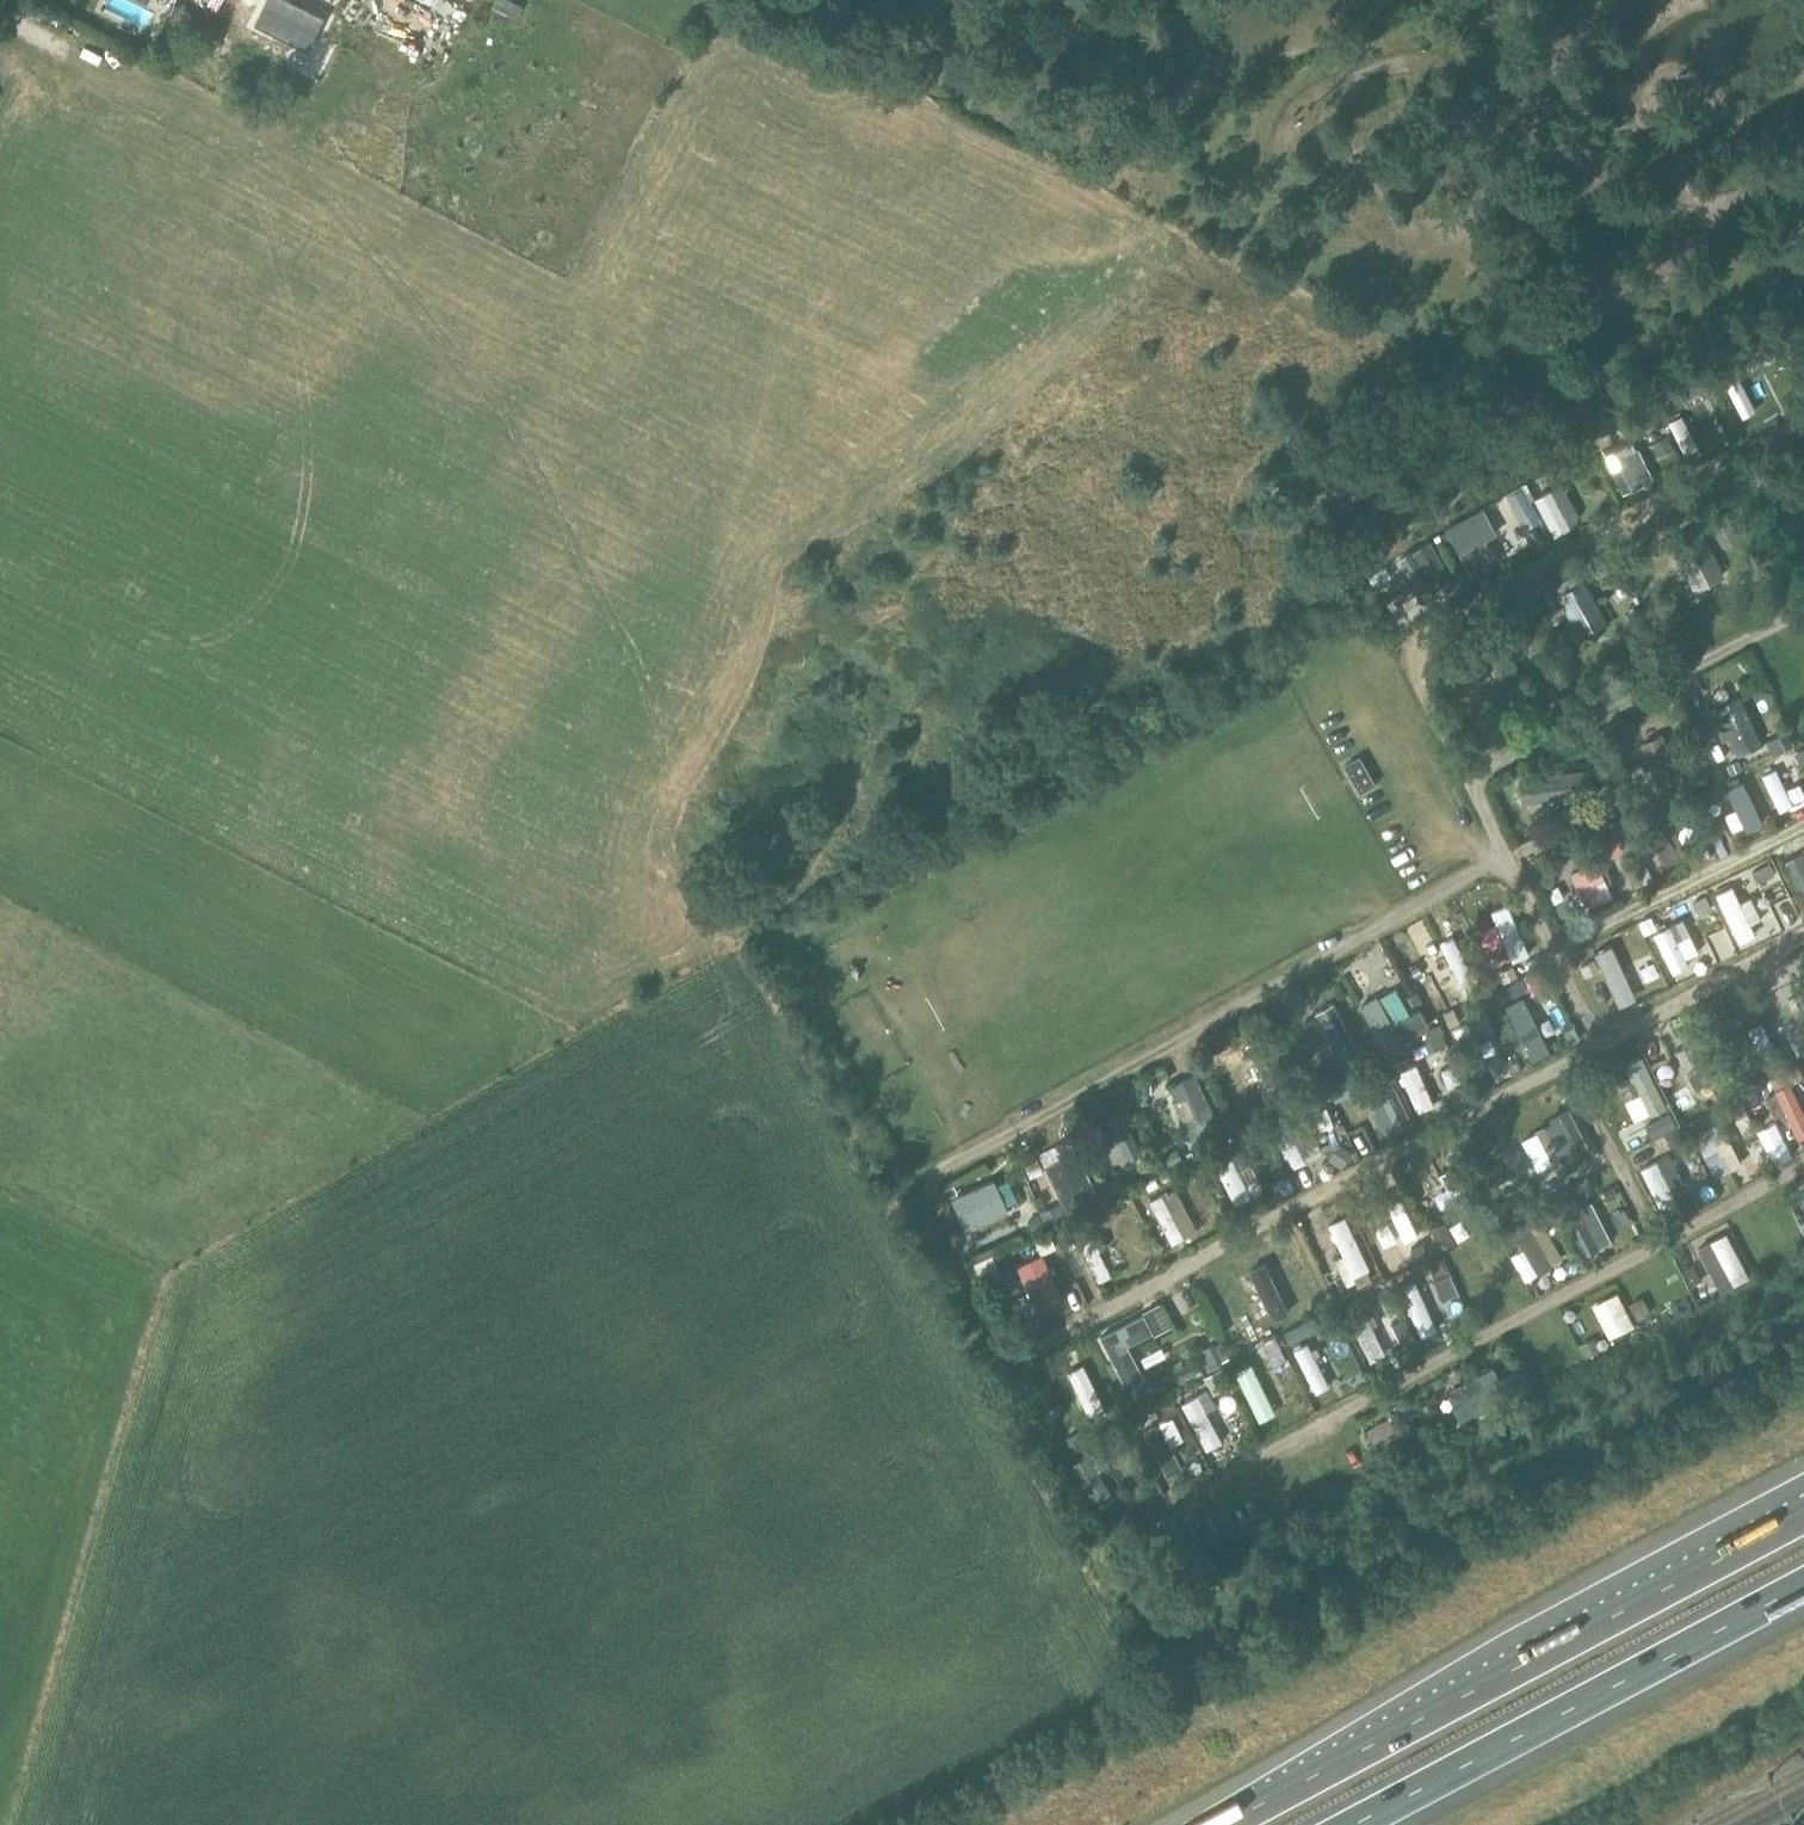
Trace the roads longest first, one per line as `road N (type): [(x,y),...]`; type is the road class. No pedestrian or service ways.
road 1 (motorway): [(1803,1518),(1229,1824)]
road 2 (unclassified): [(1543,73),(1536,278),(1569,318),(1612,307),(1803,185)]
road 3 (motorway): [(1354,1824),(1803,1586)]
road 4 (unclassified): [(1217,134),(1419,43),(1543,73)]
road 5 (unclassified): [(1124,139),(1234,0)]
road 6 (unclassified): [(1543,73),(1659,0)]

